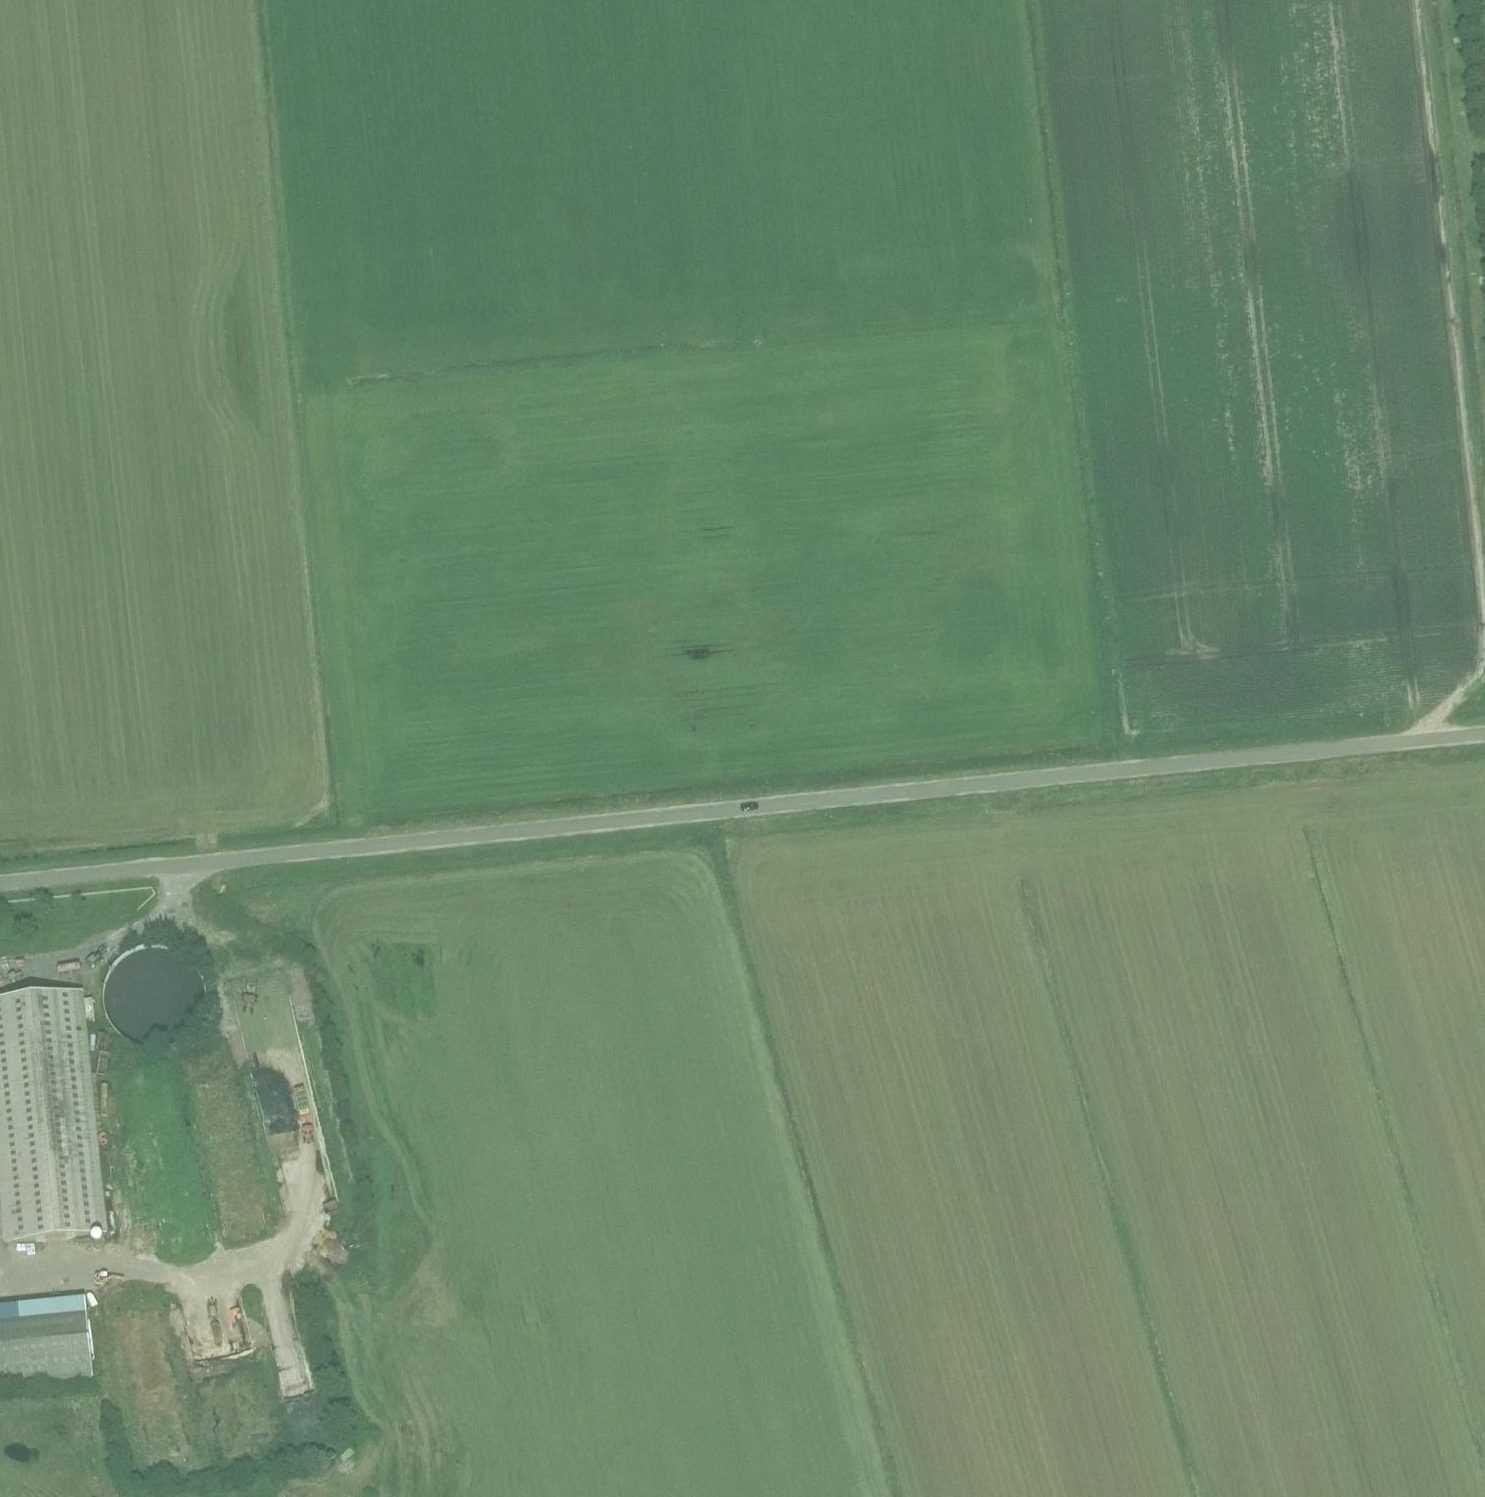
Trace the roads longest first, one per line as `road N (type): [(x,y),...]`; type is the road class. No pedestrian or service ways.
road 1 (unclassified): [(0,880),(1484,728)]

